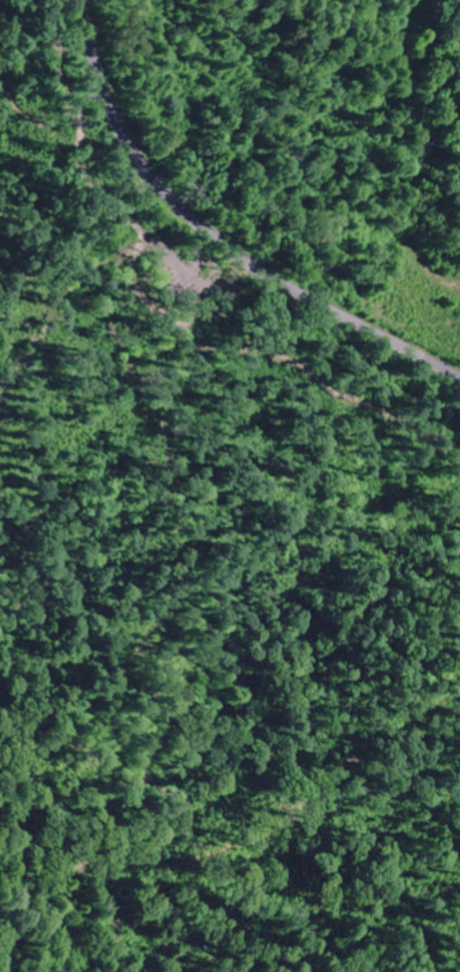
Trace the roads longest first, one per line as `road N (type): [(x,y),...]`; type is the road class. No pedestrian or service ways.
road 1 (residential): [(459,382),(228,251),(166,197),(118,130)]
road 2 (residential): [(118,130),(77,0)]

